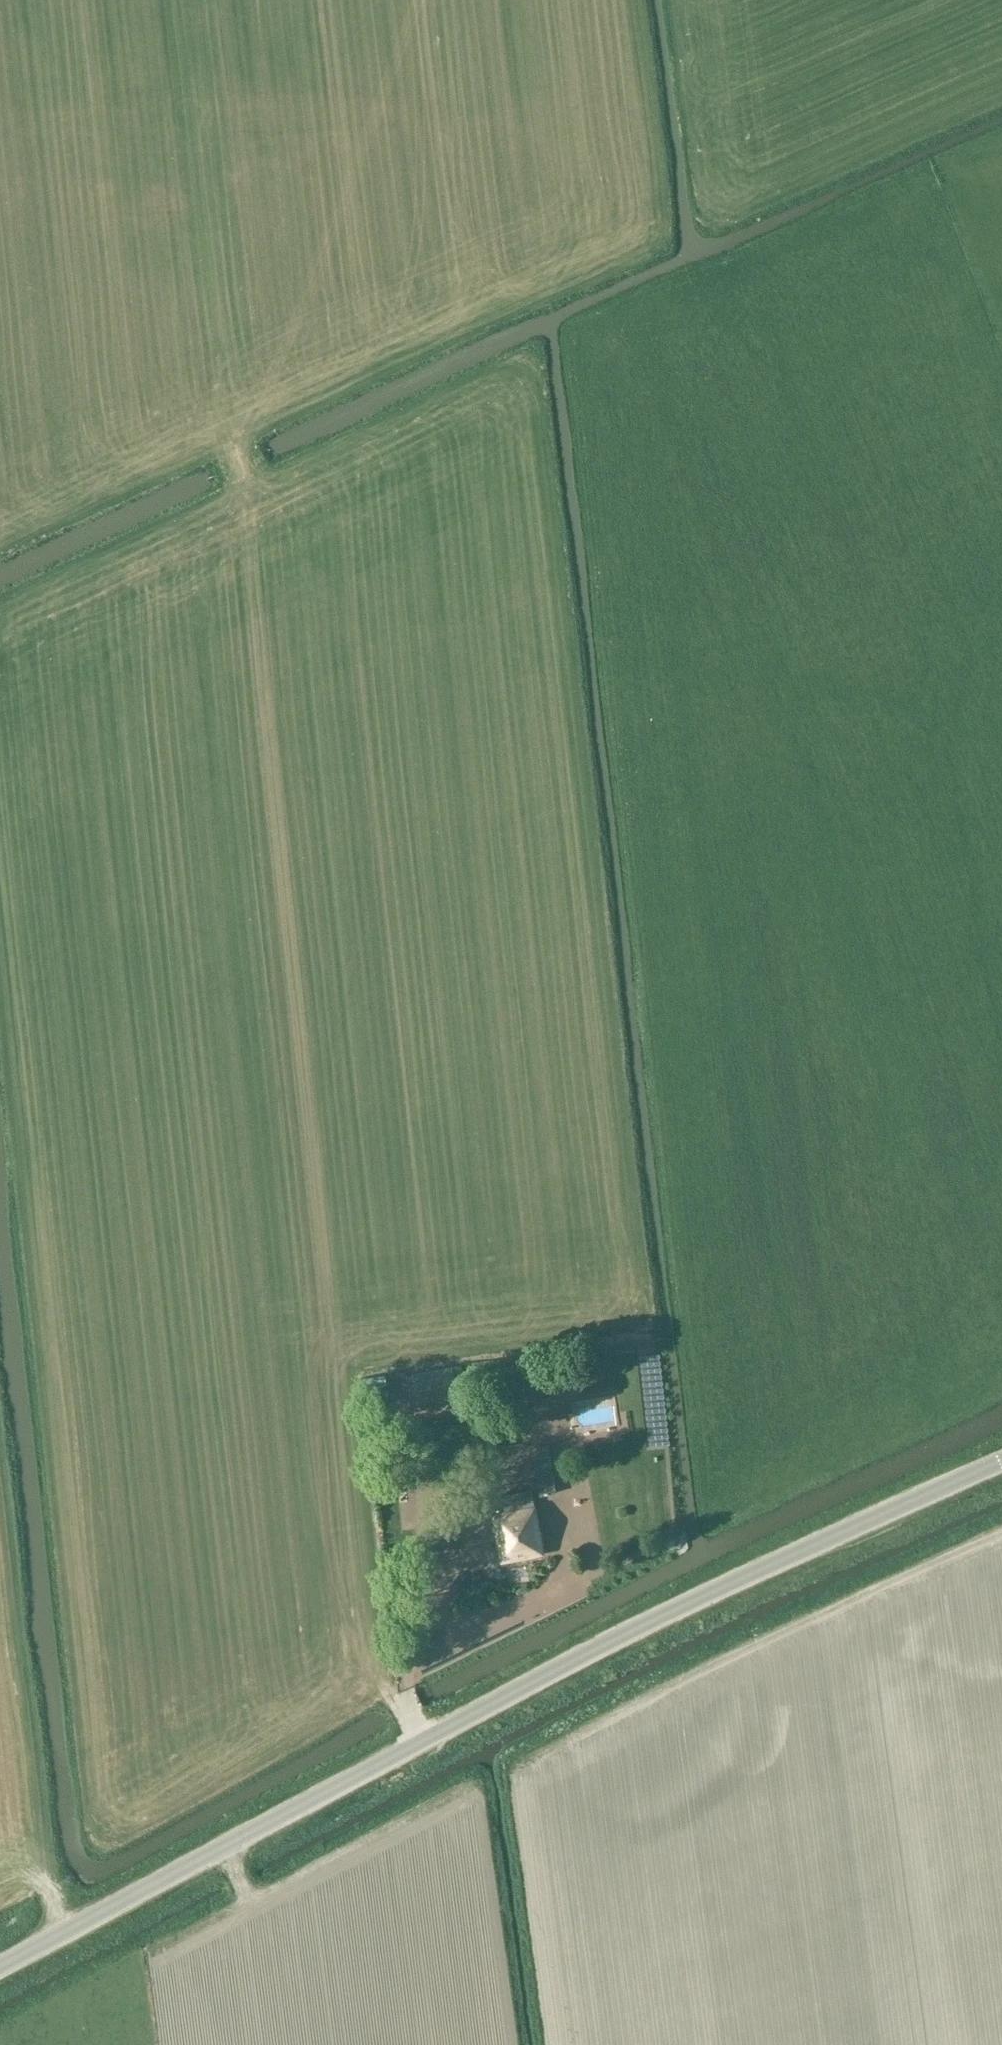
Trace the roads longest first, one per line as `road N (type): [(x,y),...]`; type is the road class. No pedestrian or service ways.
road 1 (unclassified): [(0,1969),(1001,1470)]

